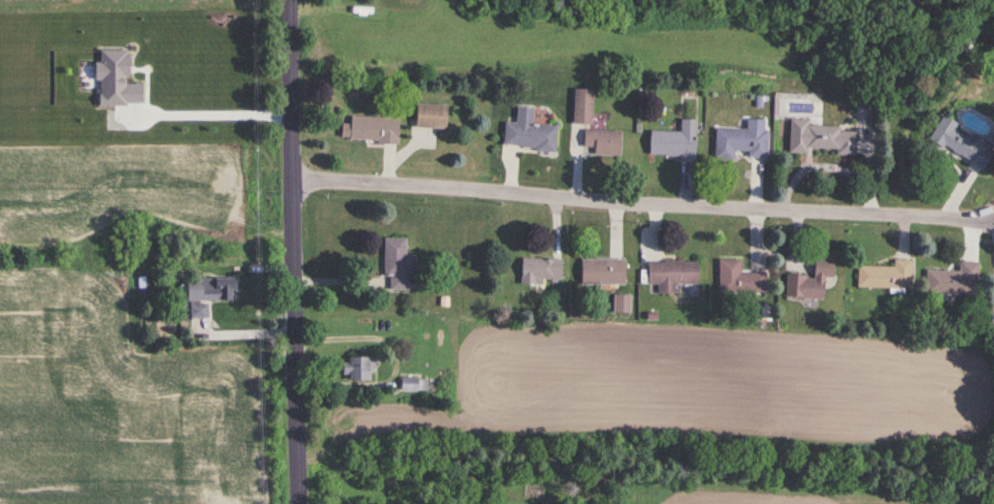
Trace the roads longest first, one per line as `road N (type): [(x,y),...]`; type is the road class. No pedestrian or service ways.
road 1 (residential): [(993,221),(296,179)]
road 2 (tertiary): [(302,503),(296,0)]

